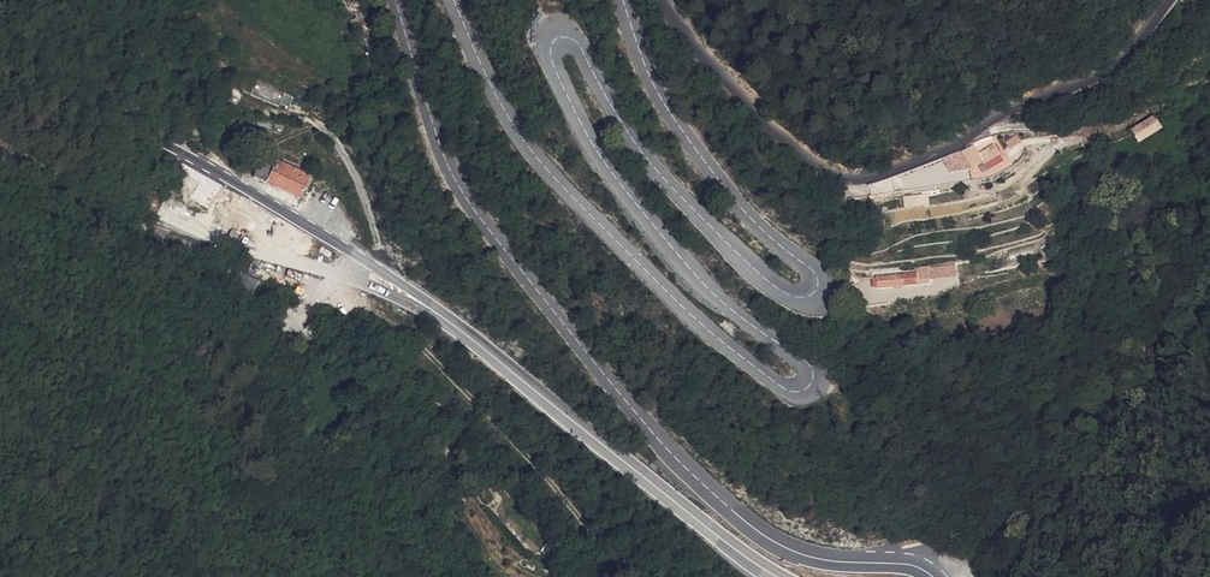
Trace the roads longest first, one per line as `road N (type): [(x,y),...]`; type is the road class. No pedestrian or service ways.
road 1 (tertiary): [(453,0),(518,136),(545,169),(683,310),(786,394),(799,395),(814,375),(807,362),(709,292),(646,222),(593,149),(554,73),(555,42),(571,39),(652,168),(763,277),(787,295),(813,294),(814,271),(740,209),(660,104),(620,0)]
road 2 (tertiary): [(934,576),(897,562),(805,556),(772,540),(643,424),(456,182),(397,0)]
road 3 (residential): [(666,0),(691,42),(776,138),(824,171),(855,179),(888,173),(1101,73),(1129,54),(1167,0)]
road 4 (secondary): [(773,576),(422,304)]
road 5 (secondary): [(360,259),(0,46)]
road 6 (secondary): [(0,114),(225,238),(348,280)]
road 7 (track): [(632,576),(539,468),(425,360)]

